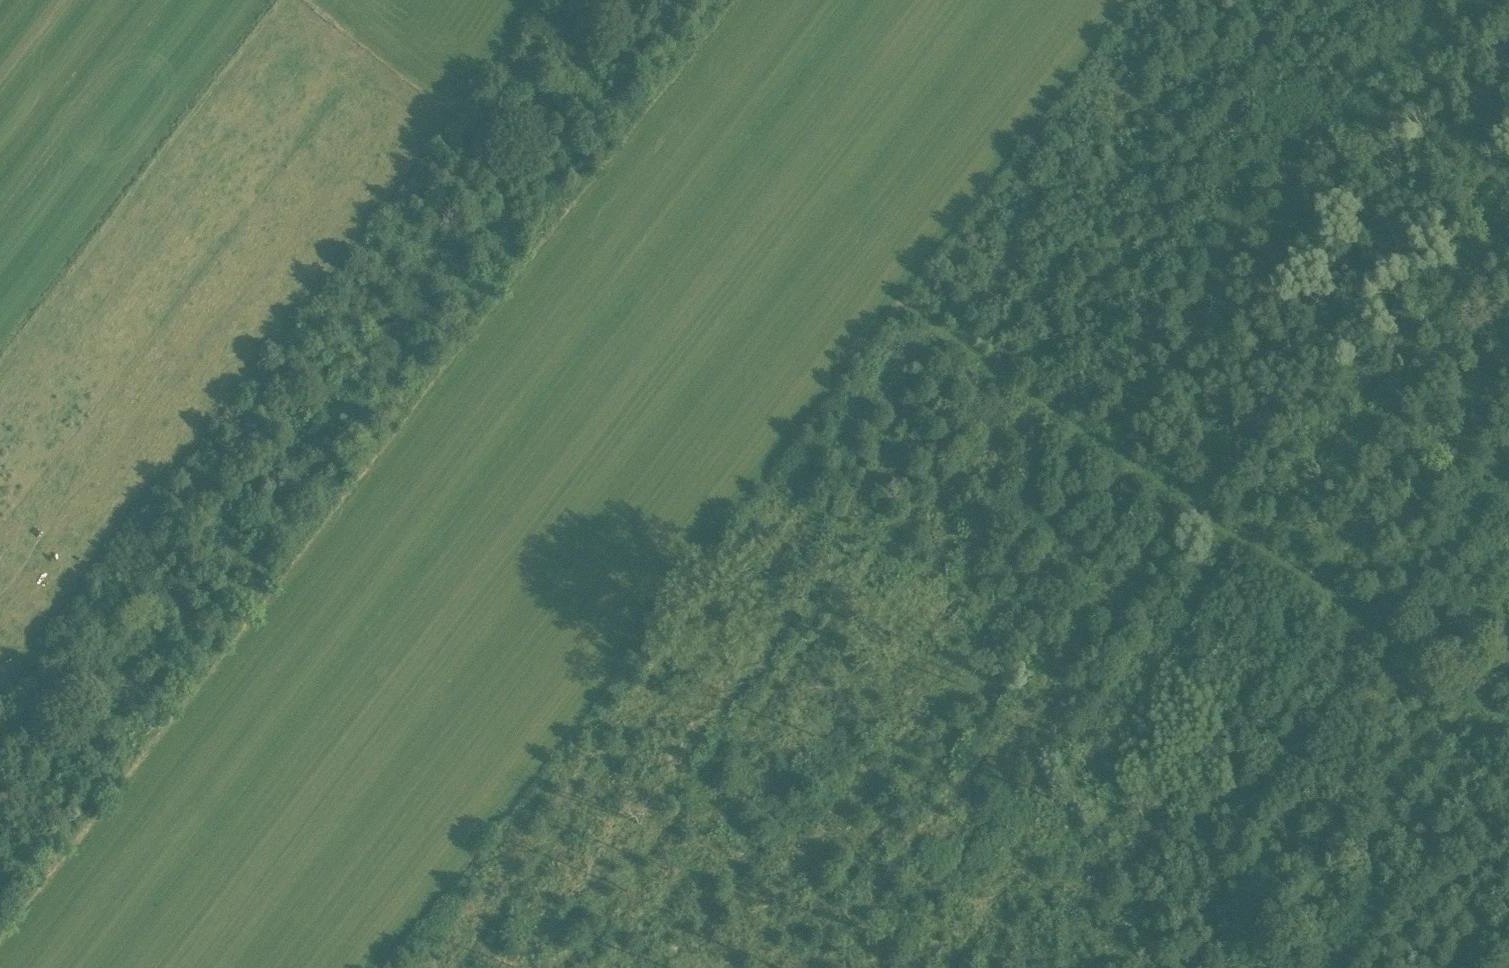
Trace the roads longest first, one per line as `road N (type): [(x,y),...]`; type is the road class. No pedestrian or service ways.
road 1 (track): [(1265,967),(1508,650)]

